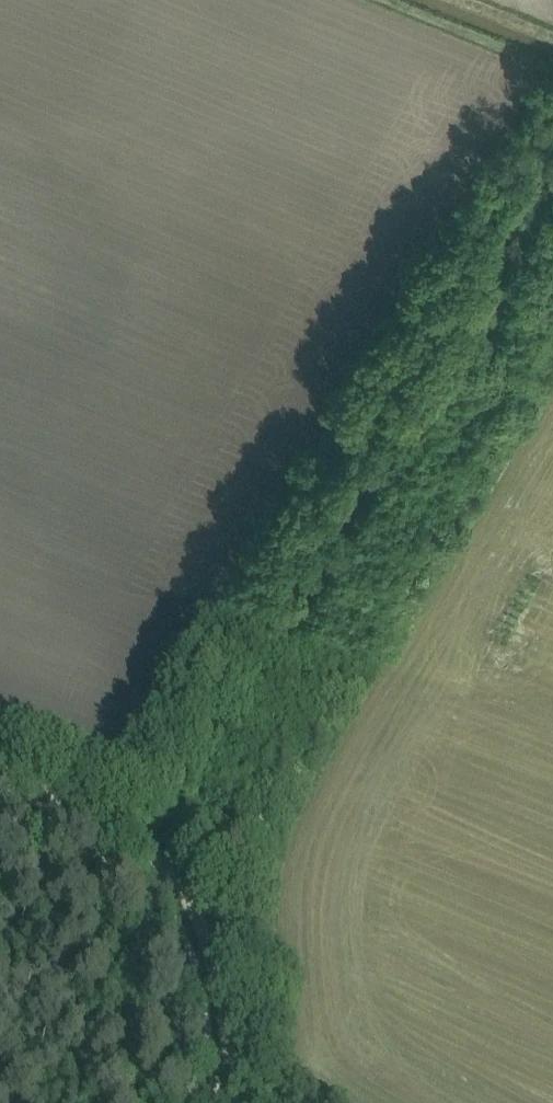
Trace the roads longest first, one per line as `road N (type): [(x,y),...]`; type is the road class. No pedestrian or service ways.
road 1 (track): [(237,1102),(202,932),(151,841),(0,766)]

